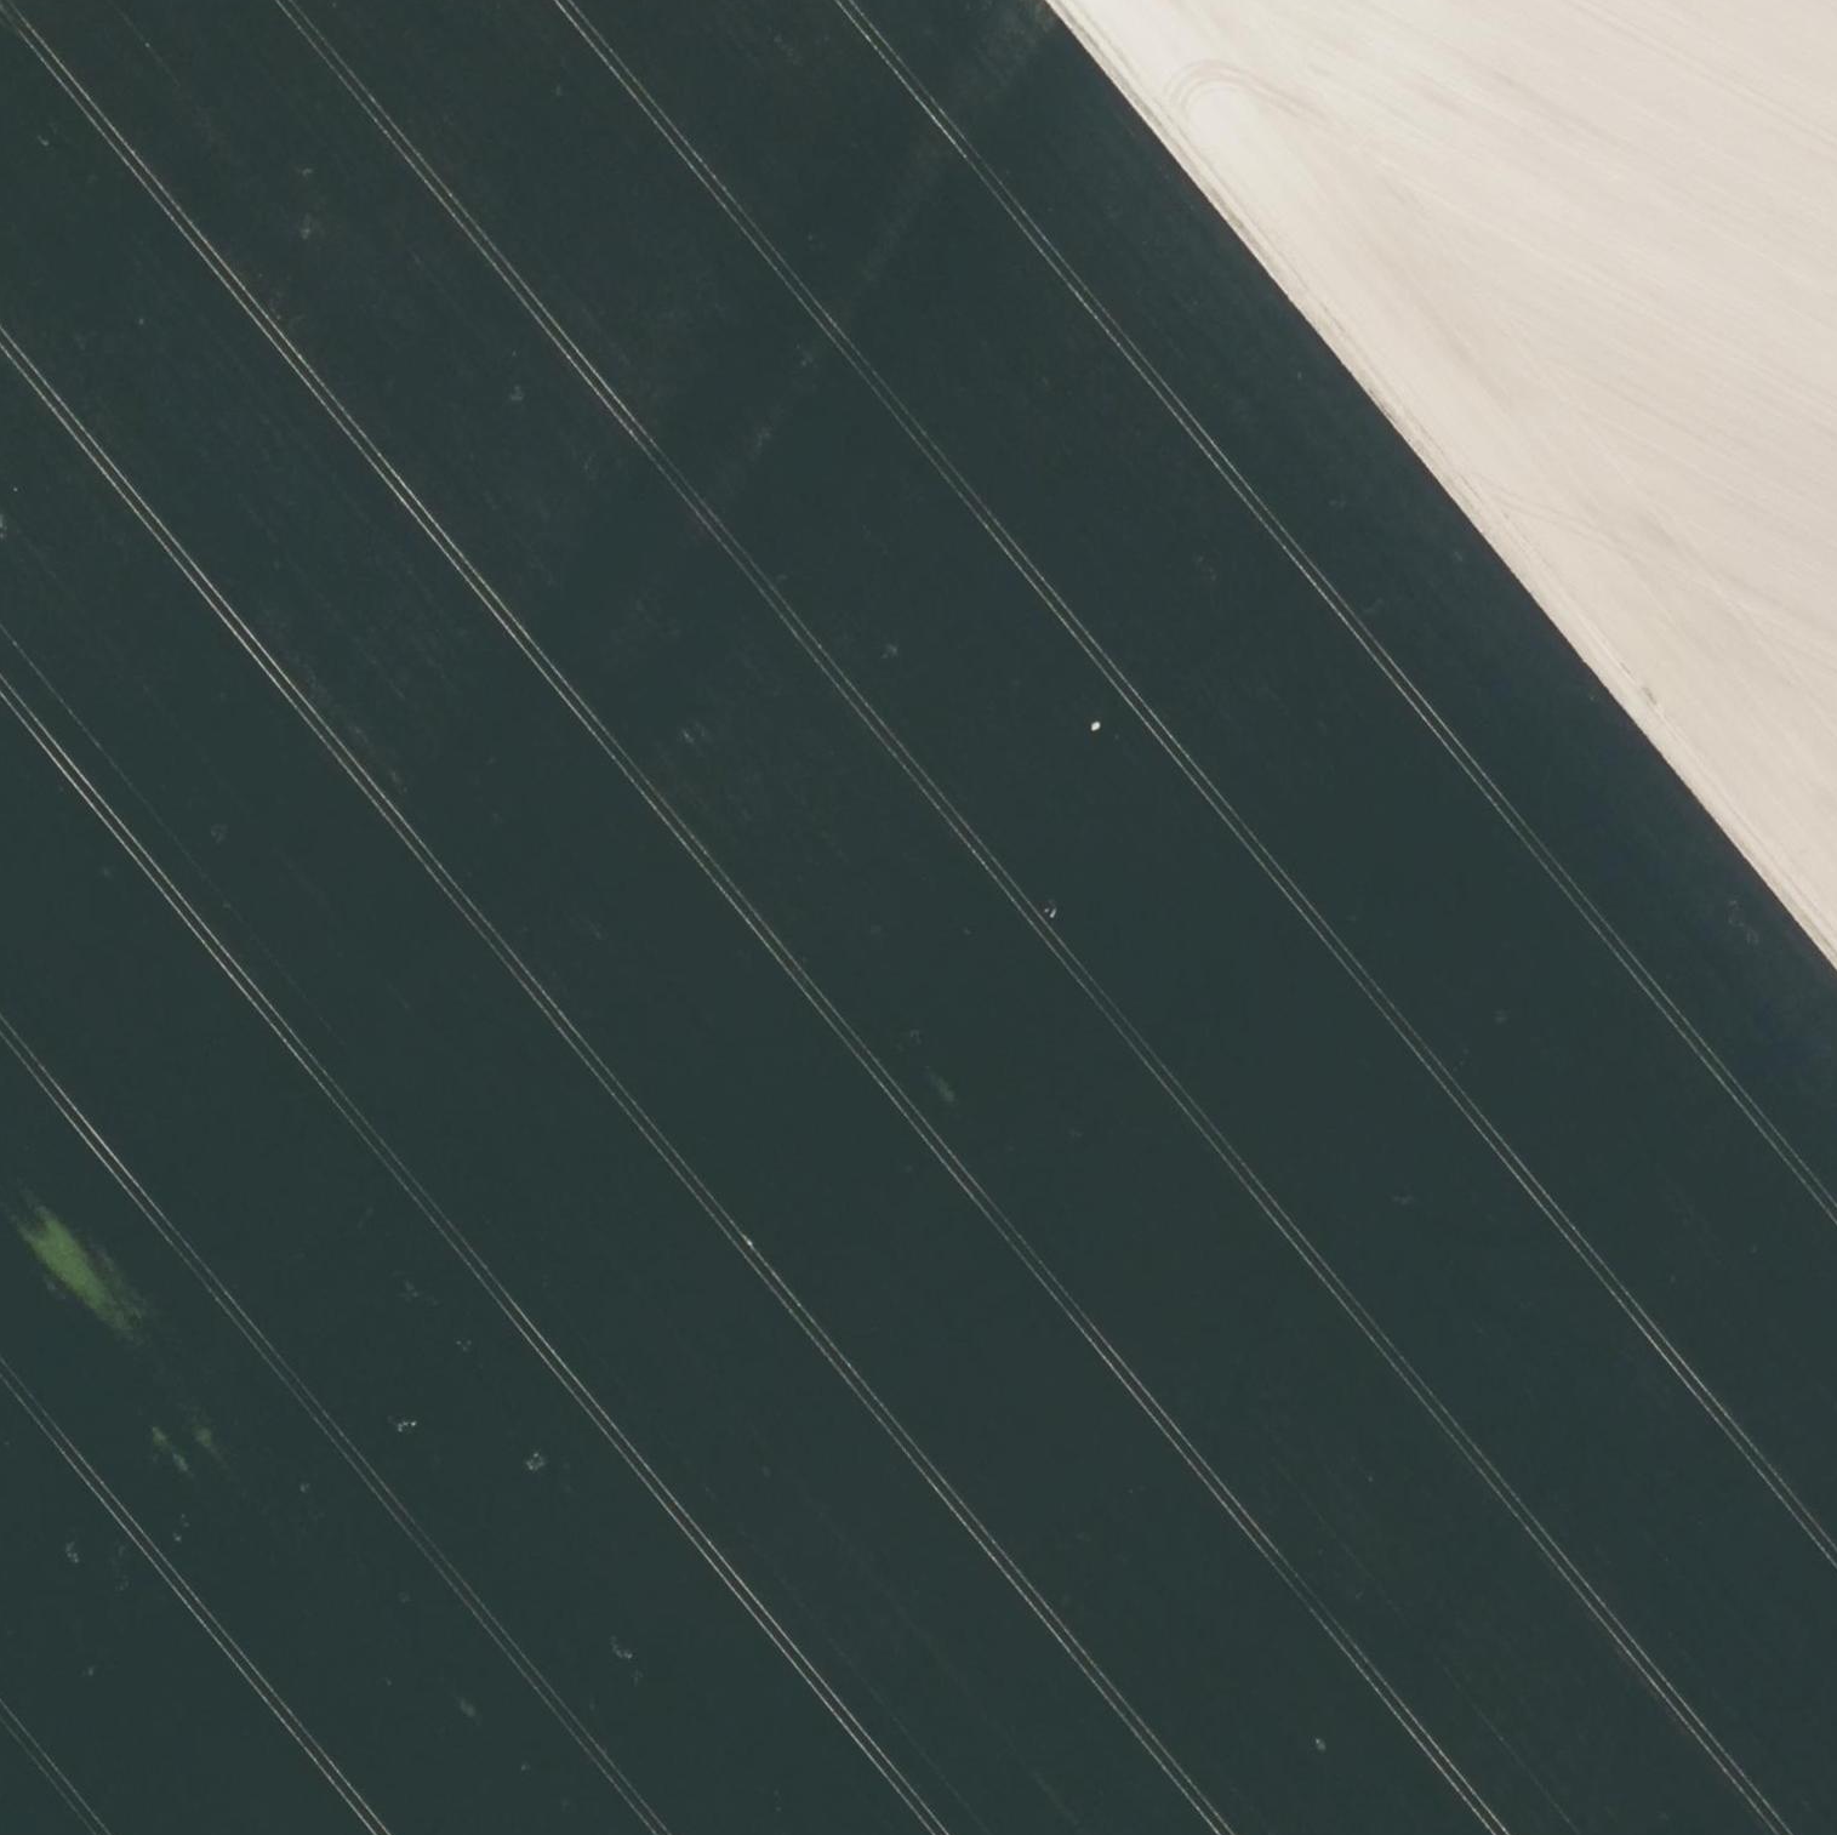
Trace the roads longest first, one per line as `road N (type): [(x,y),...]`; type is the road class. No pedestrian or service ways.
road 1 (track): [(1077,0),(1836,938)]

